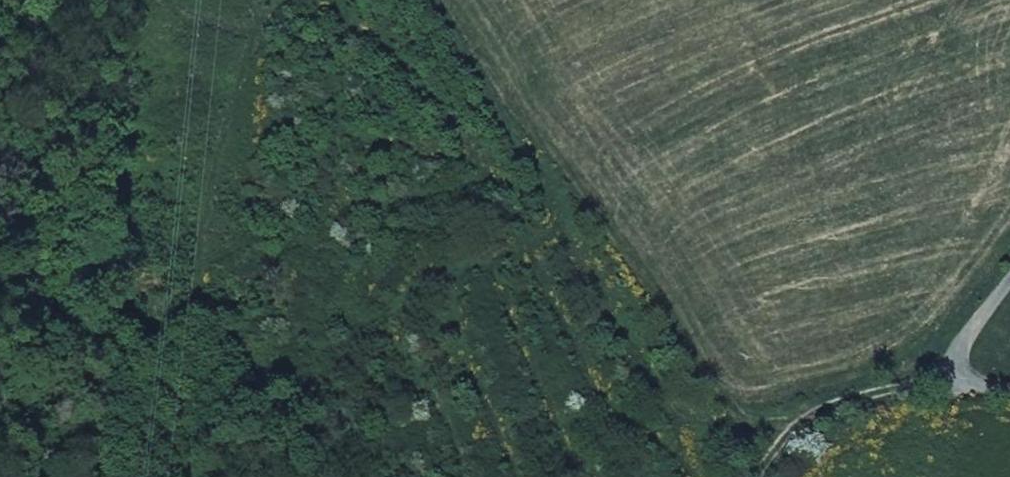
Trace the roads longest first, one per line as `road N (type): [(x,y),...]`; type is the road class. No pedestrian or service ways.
road 1 (track): [(1009,391),(982,385),(964,368),(964,343),(1009,276)]

